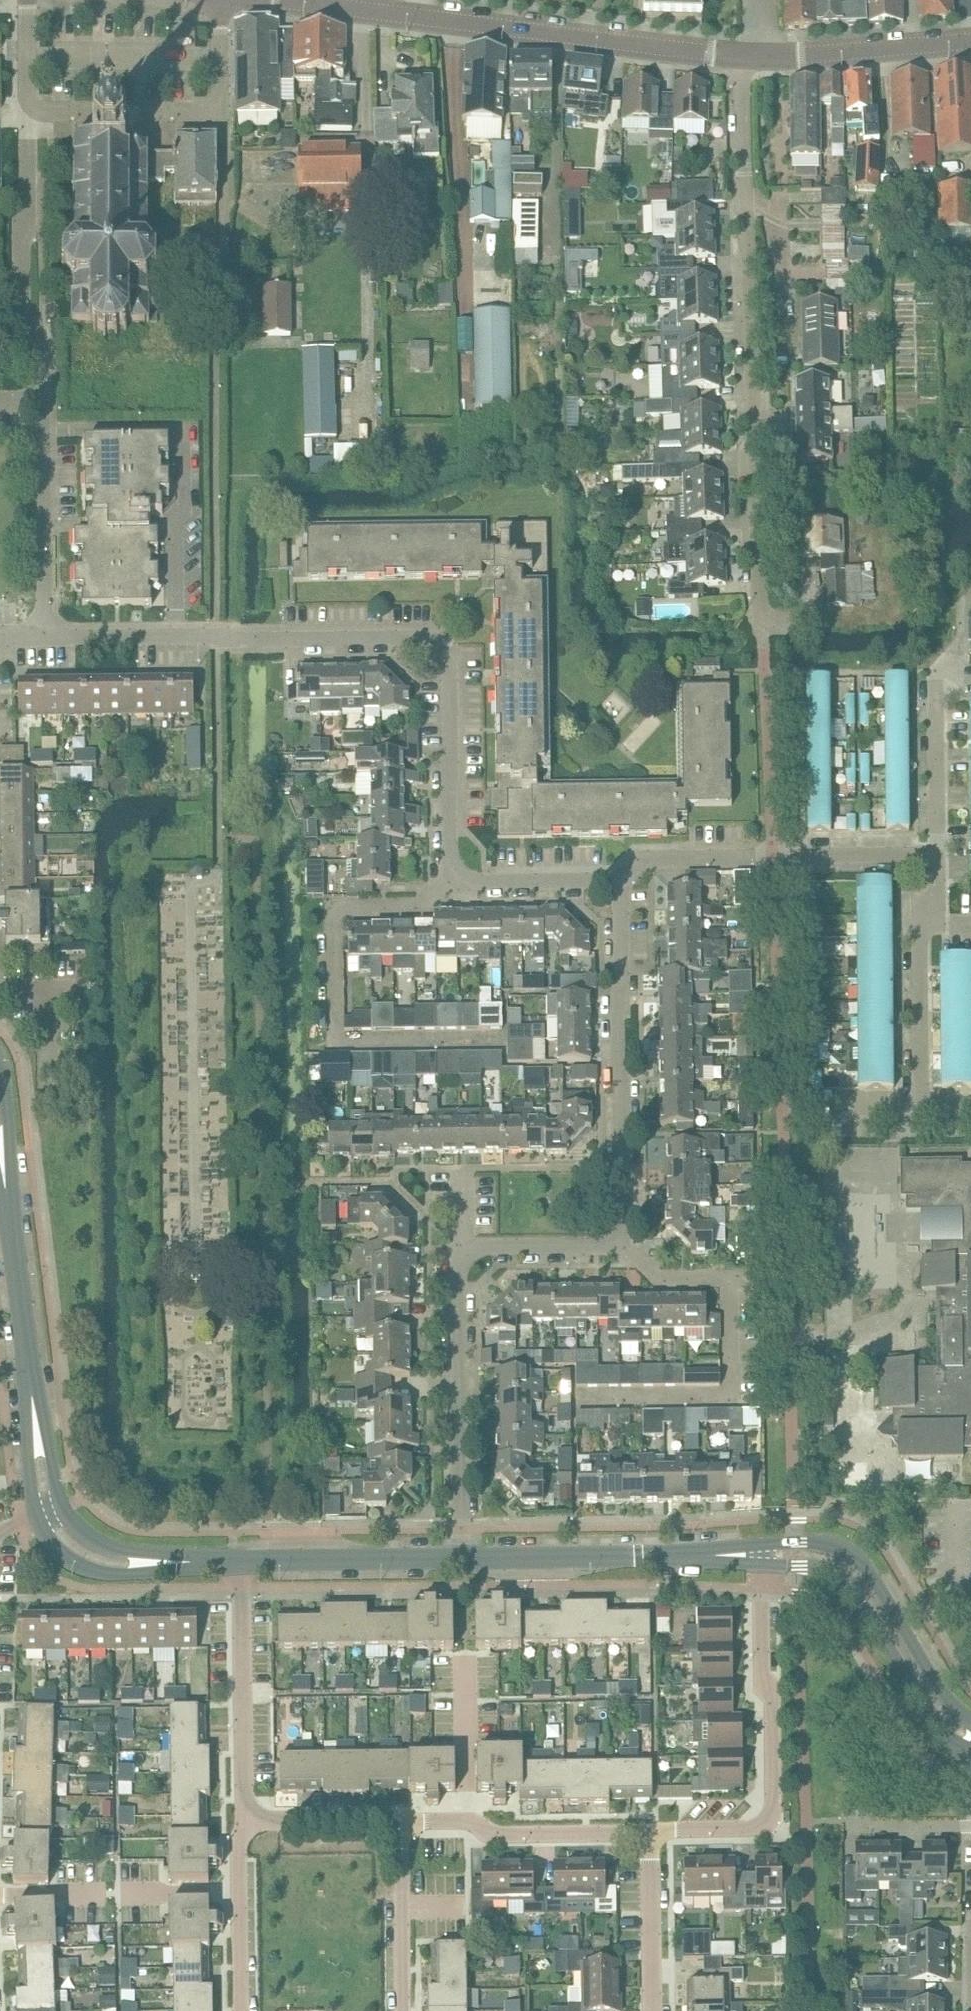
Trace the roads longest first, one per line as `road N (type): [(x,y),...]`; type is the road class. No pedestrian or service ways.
road 1 (residential): [(764,647),(740,55)]
road 2 (residential): [(462,1558),(461,1264),(481,1248),(619,1243)]
road 3 (residential): [(456,876),(447,665),(423,639),(223,638)]
road 4 (residential): [(456,876),(417,905),(335,906),(336,1040),(504,1039)]
road 5 (residential): [(578,1399),(719,1397),(730,1385),(729,1287),(718,1277),(660,1278),(619,1243)]
road 6 (residential): [(650,1830),(767,1819),(773,1703),(762,1670),(761,1564)]
road 7 (residential): [(619,1243),(619,879)]
road 8 (secondary): [(381,12),(740,55)]
road 9 (residential): [(619,879),(648,858),(936,853)]
road 10 (tertiary): [(970,1721),(940,1690),(856,1555),(826,1542),(760,1544)]
road 11 (tertiary): [(761,1564),(821,1569),(843,1580),(943,1733),(970,1750)]
road 12 (residential): [(42,397),(40,345),(20,300),(33,107)]
road 13 (residential): [(218,0),(215,109),(33,107)]
road 14 (residential): [(241,1560),(244,1800),(253,1817)]
road 15 (residential): [(921,1105),(919,940),(936,853)]
road 16 (residential): [(400,1820),(466,1820),(498,1835),(650,1830)]
road 17 (residential): [(936,853),(933,670),(960,638),(961,615)]
road 18 (residential): [(45,636),(42,397)]
road 19 (tertiary): [(241,1560),(462,1558)]
road 20 (secondary): [(762,55),(970,42)]
road 21 (tertiary): [(462,1558),(664,1555)]
road 22 (residential): [(253,1817),(236,1837),(240,2010)]
road 23 (residential): [(403,2010),(400,1820)]
road 24 (tertiary): [(37,1517),(49,1542),(93,1570),(164,1570),(201,1560)]
road 25 (residential): [(653,2010),(650,1830)]
road 26 (residential): [(45,636),(223,638)]
road 27 (tertiary): [(4,1188),(29,1358)]
road 28 (residential): [(619,879),(456,876)]
road 29 (tertiary): [(29,1358),(24,1399),(37,1517)]
road 30 (tertiary): [(201,1560),(103,1545),(61,1506)]
road 31 (tertiary): [(61,1506),(29,1358)]
road 32 (residential): [(253,1817),(400,1820)]
road 33 (tertiary): [(4,1188),(10,1153),(0,1062)]
road 34 (residential): [(970,1825),(851,1827)]

